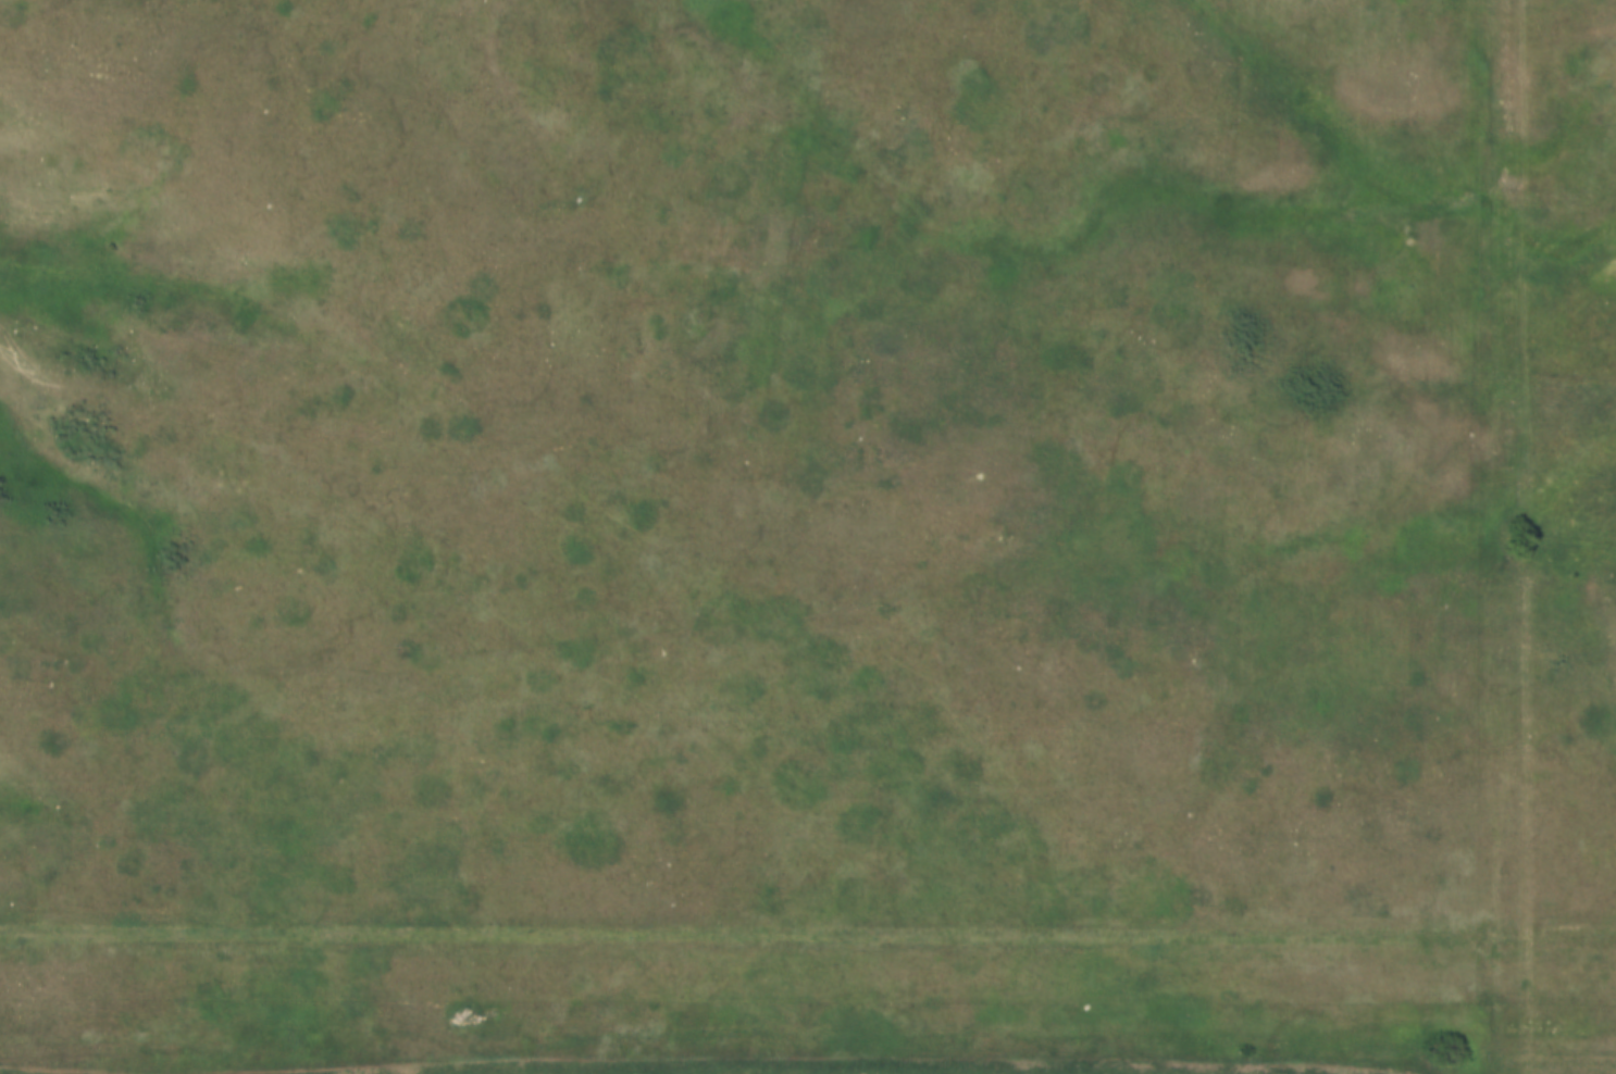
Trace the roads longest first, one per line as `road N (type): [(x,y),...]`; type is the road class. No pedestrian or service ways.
road 1 (track): [(0,1049),(1615,1060)]

